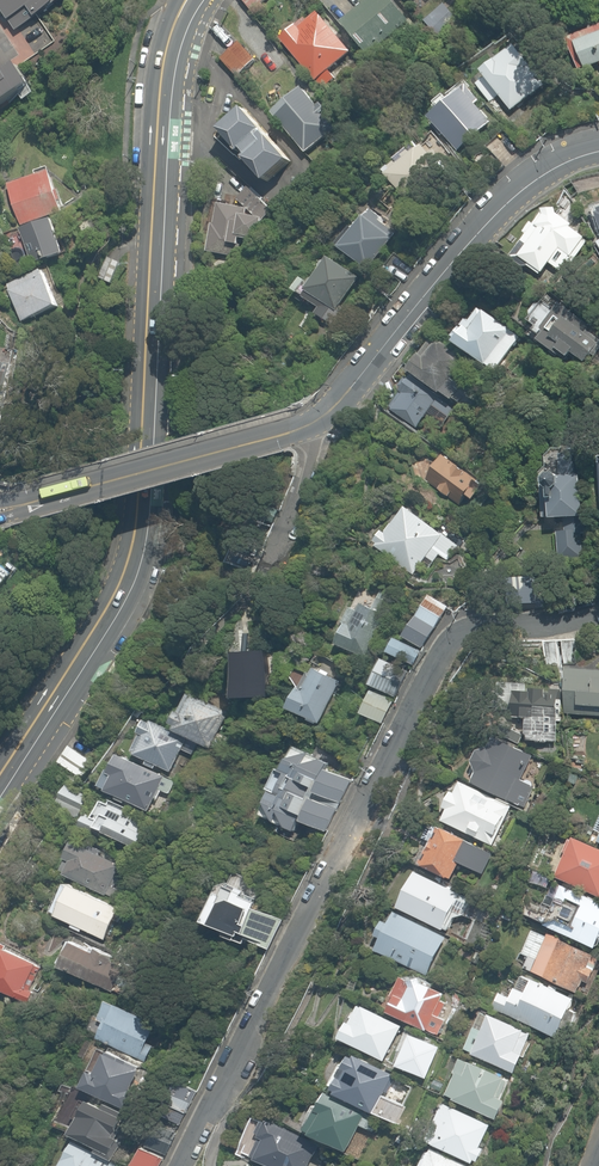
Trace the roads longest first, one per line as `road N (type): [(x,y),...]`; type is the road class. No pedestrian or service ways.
road 1 (secondary): [(191,0),(166,75),(138,550),(113,610),(0,787)]
road 2 (residential): [(178,1165),(445,643),(468,627),(598,610)]
road 3 (secondary): [(598,150),(540,170),(512,190),(352,389),(313,426)]
road 4 (secondary): [(0,511),(290,434)]
road 5 (residential): [(279,557),(313,458),(313,426)]

